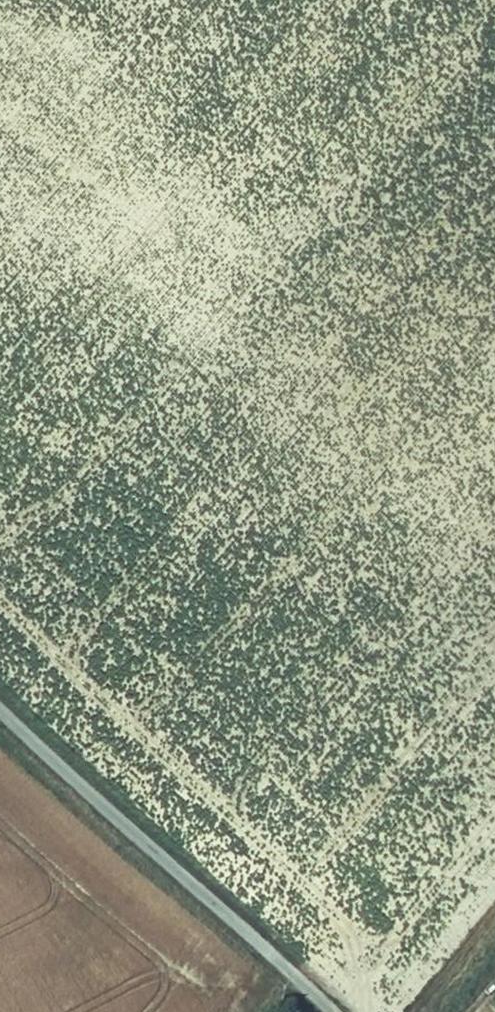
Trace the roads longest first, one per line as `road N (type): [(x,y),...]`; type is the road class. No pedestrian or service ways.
road 1 (unclassified): [(0,696),(340,1011)]

